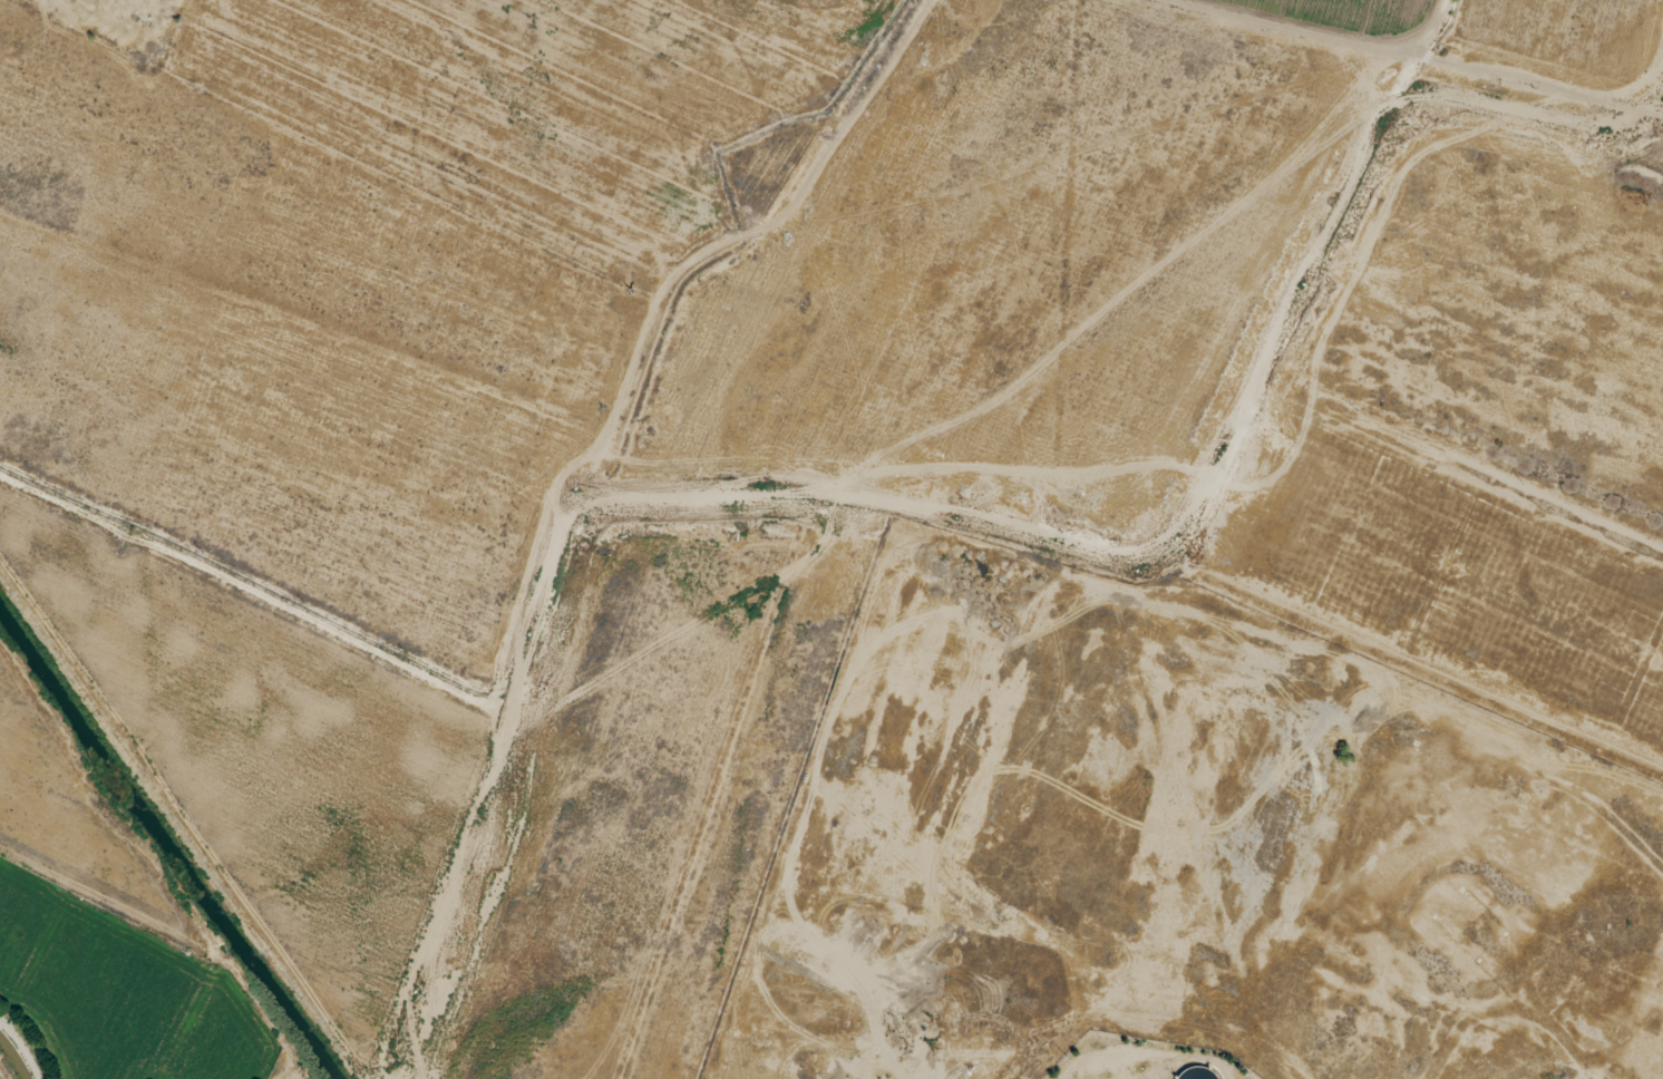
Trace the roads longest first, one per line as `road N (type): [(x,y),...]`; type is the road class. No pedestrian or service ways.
road 1 (residential): [(1160,0),(1662,121)]

